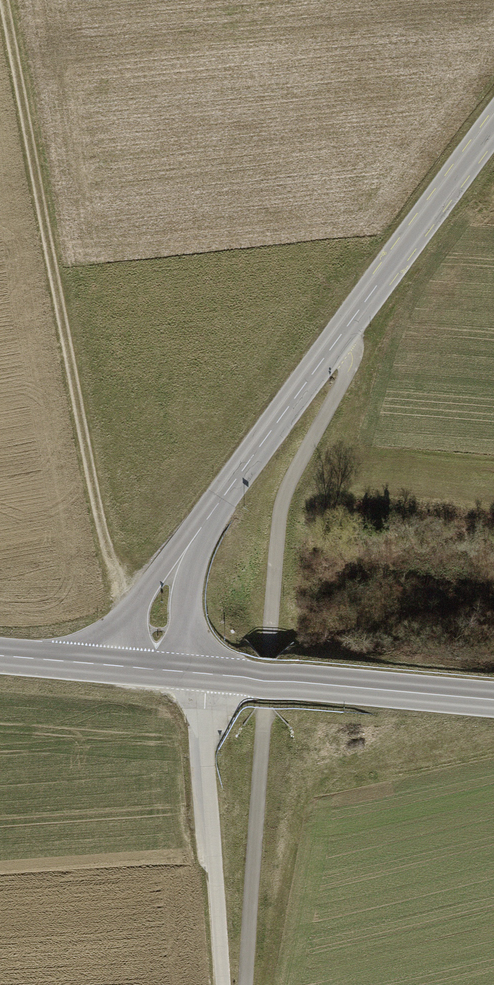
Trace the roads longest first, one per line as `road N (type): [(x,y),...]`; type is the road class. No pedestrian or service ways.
road 1 (track): [(6,0),(112,575),(137,604)]
road 2 (tertiary): [(191,539),(493,126)]
road 3 (residential): [(193,672),(222,984)]
road 4 (primary): [(493,698),(193,672)]
road 5 (tertiary): [(191,539),(99,664)]
road 6 (tertiary): [(193,672),(191,539)]

